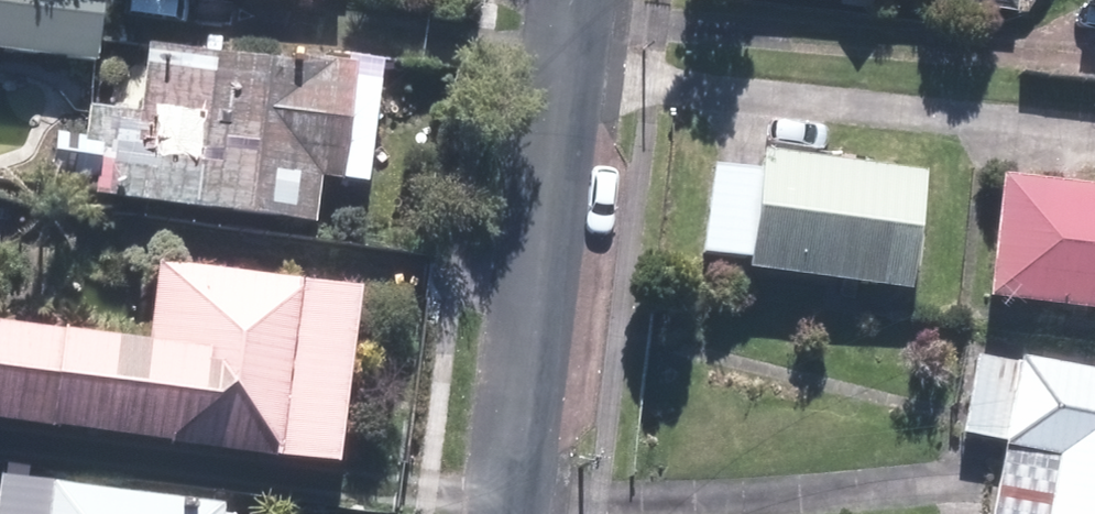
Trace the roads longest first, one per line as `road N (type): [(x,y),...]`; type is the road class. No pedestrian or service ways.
road 1 (residential): [(509,513),(574,0)]

